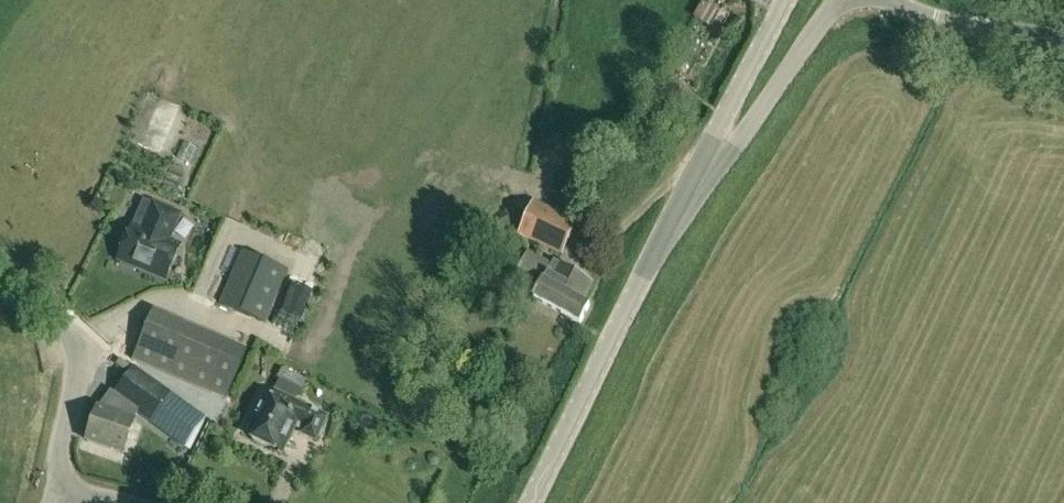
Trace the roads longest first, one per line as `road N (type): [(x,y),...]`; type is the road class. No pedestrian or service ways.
road 1 (tertiary): [(532,502),(696,175)]
road 2 (unclassified): [(54,488),(78,350),(65,326),(0,276)]
road 3 (tertiary): [(696,175),(737,143),(834,0)]
road 4 (tertiary): [(696,175),(782,0)]
road 5 (tertiary): [(1063,37),(886,0)]

